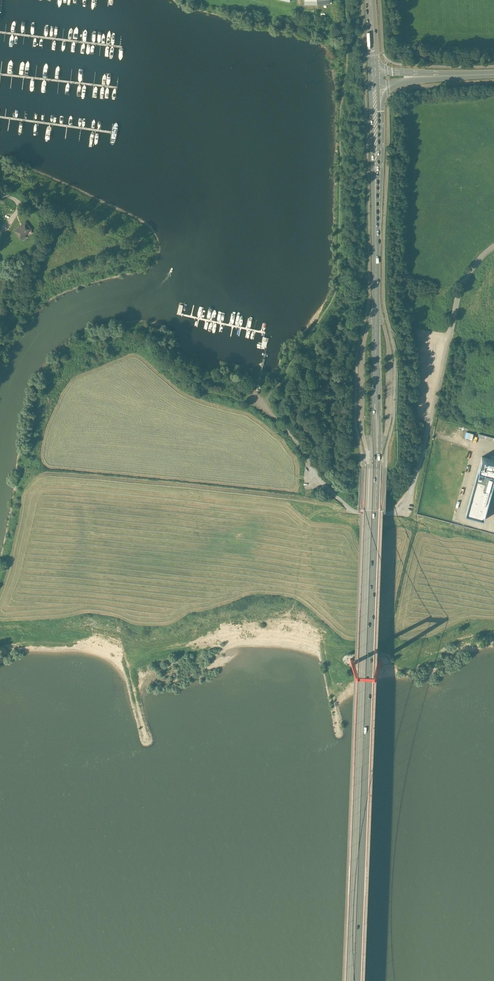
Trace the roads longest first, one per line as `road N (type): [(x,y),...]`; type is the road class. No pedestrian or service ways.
road 1 (primary): [(353,980),(375,392),(374,78)]
road 2 (unclassified): [(493,247),(460,293),(407,508),(356,511),(306,456)]

